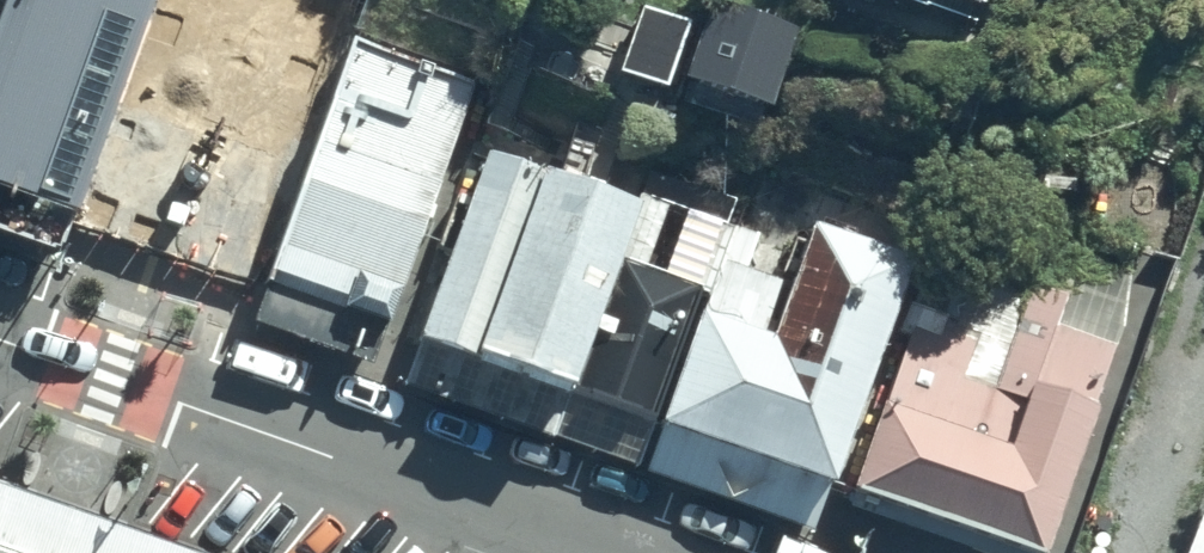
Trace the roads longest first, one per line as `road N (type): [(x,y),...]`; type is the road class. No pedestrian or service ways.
road 1 (unclassified): [(595,552),(0,340)]

